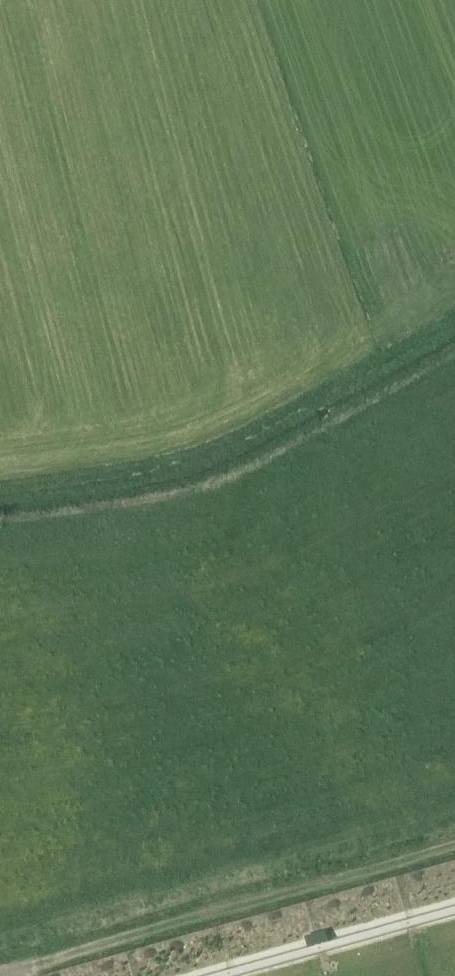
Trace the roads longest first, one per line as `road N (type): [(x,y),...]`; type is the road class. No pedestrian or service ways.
road 1 (track): [(0,974),(454,849)]

